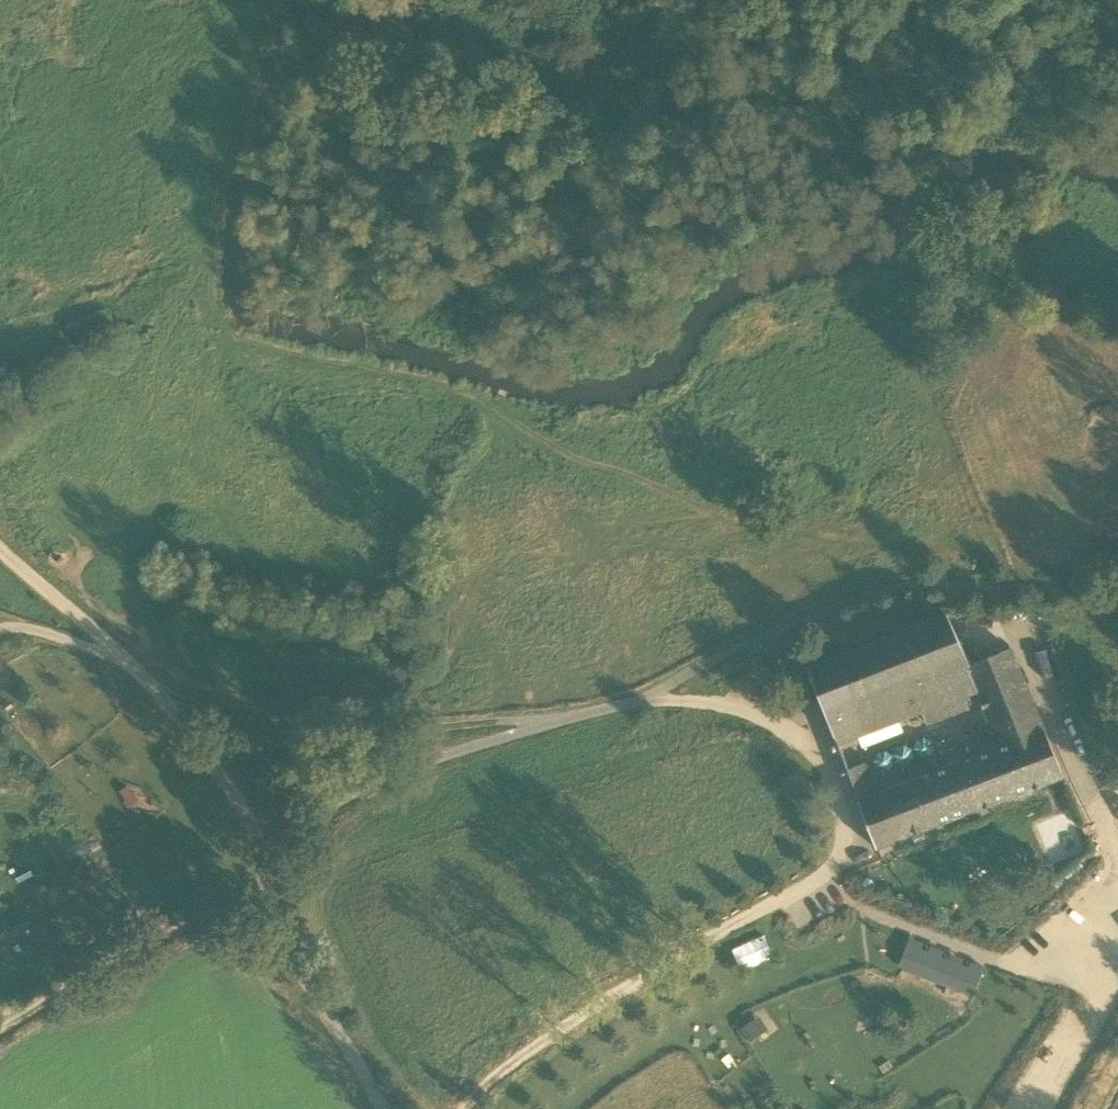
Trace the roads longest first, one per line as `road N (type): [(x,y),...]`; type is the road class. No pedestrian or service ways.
road 1 (track): [(0,1029),(98,969),(244,897),(267,874),(250,811),(197,733),(0,548)]
road 2 (unclassified): [(794,625),(639,701),(544,724),(354,791),(291,833),(267,874)]
road 3 (track): [(544,724),(305,731),(145,681)]
road 4 (unclassified): [(384,1108),(293,957),(267,874)]
road 5 (track): [(0,631),(86,646),(145,681)]

